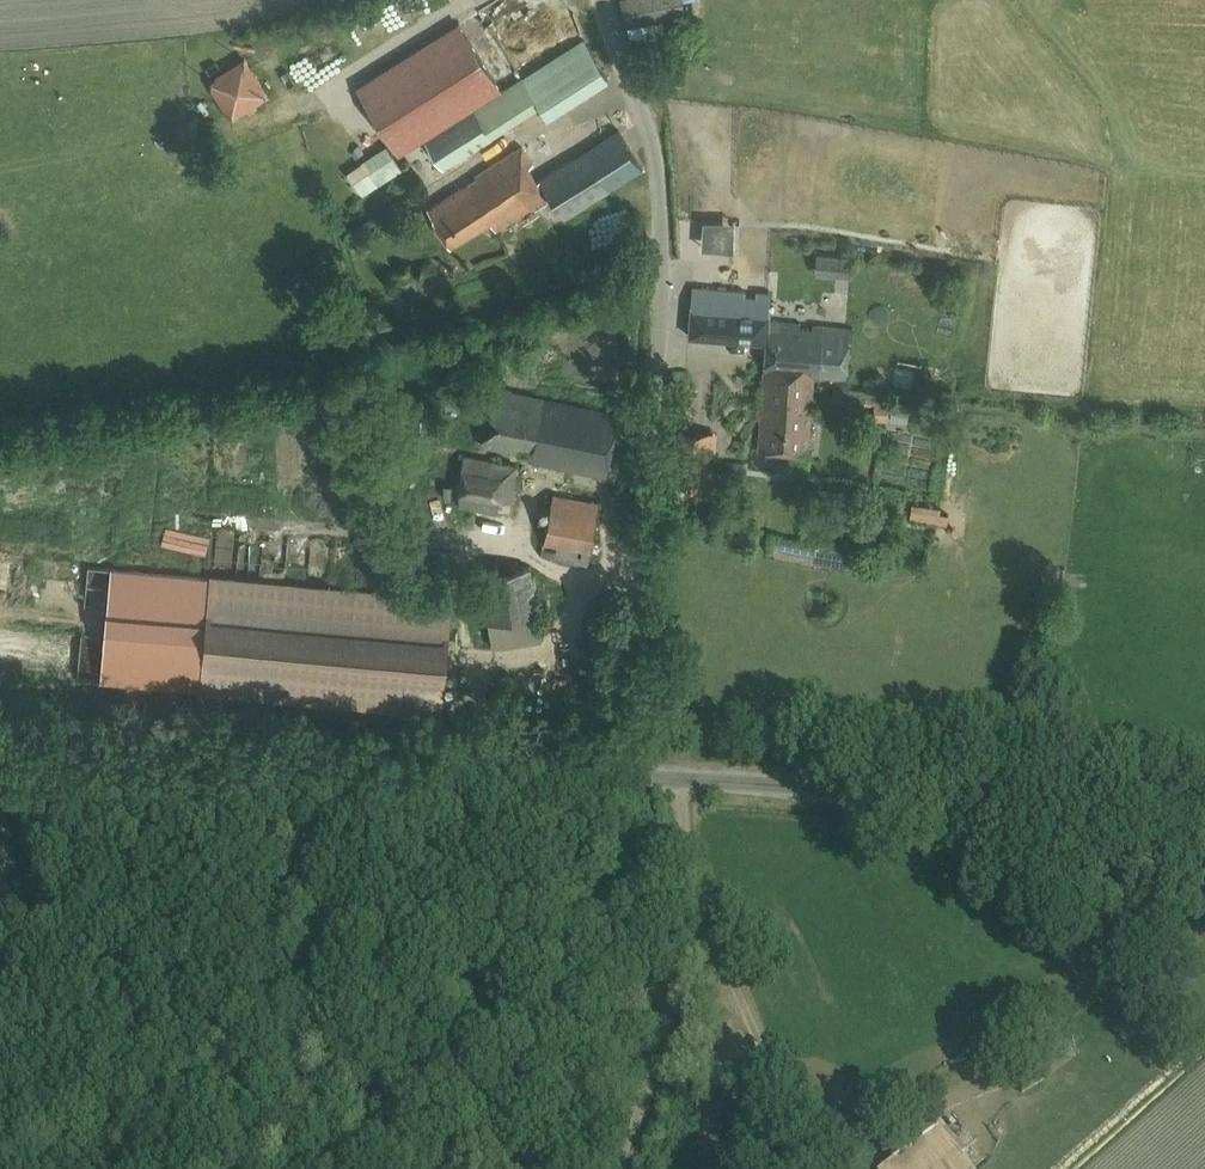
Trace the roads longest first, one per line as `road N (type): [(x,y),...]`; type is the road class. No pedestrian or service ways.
road 1 (unclassified): [(631,773),(661,257),(656,156),(601,0)]
road 2 (unclassified): [(631,773),(0,772)]
road 3 (unclassified): [(1204,830),(1013,802),(631,773)]
road 4 (track): [(334,771),(299,1042),(249,1168)]
road 5 (track): [(619,1168),(685,934),(679,775)]

